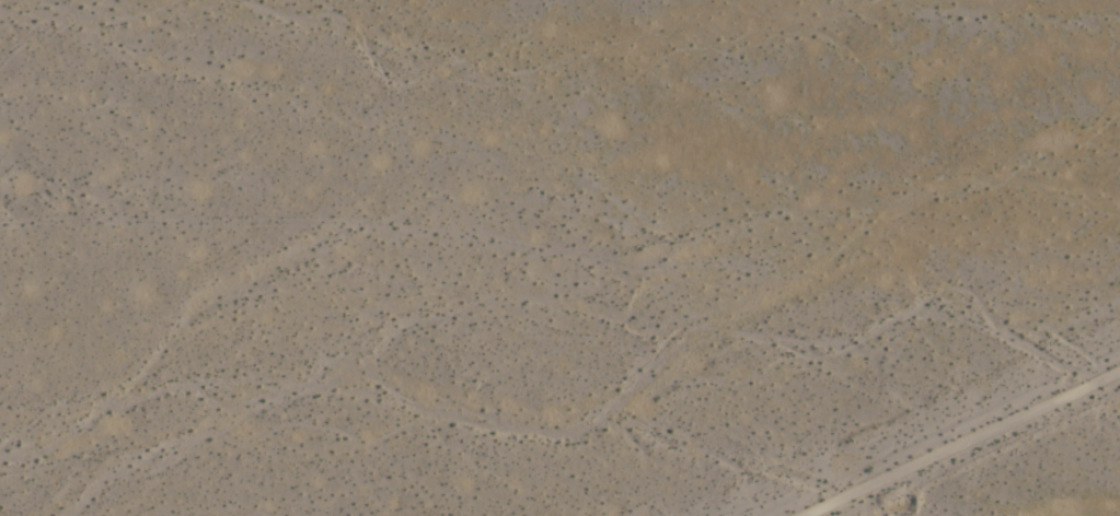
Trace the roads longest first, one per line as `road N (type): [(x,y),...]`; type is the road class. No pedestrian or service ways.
road 1 (track): [(830,515),(1119,388)]

